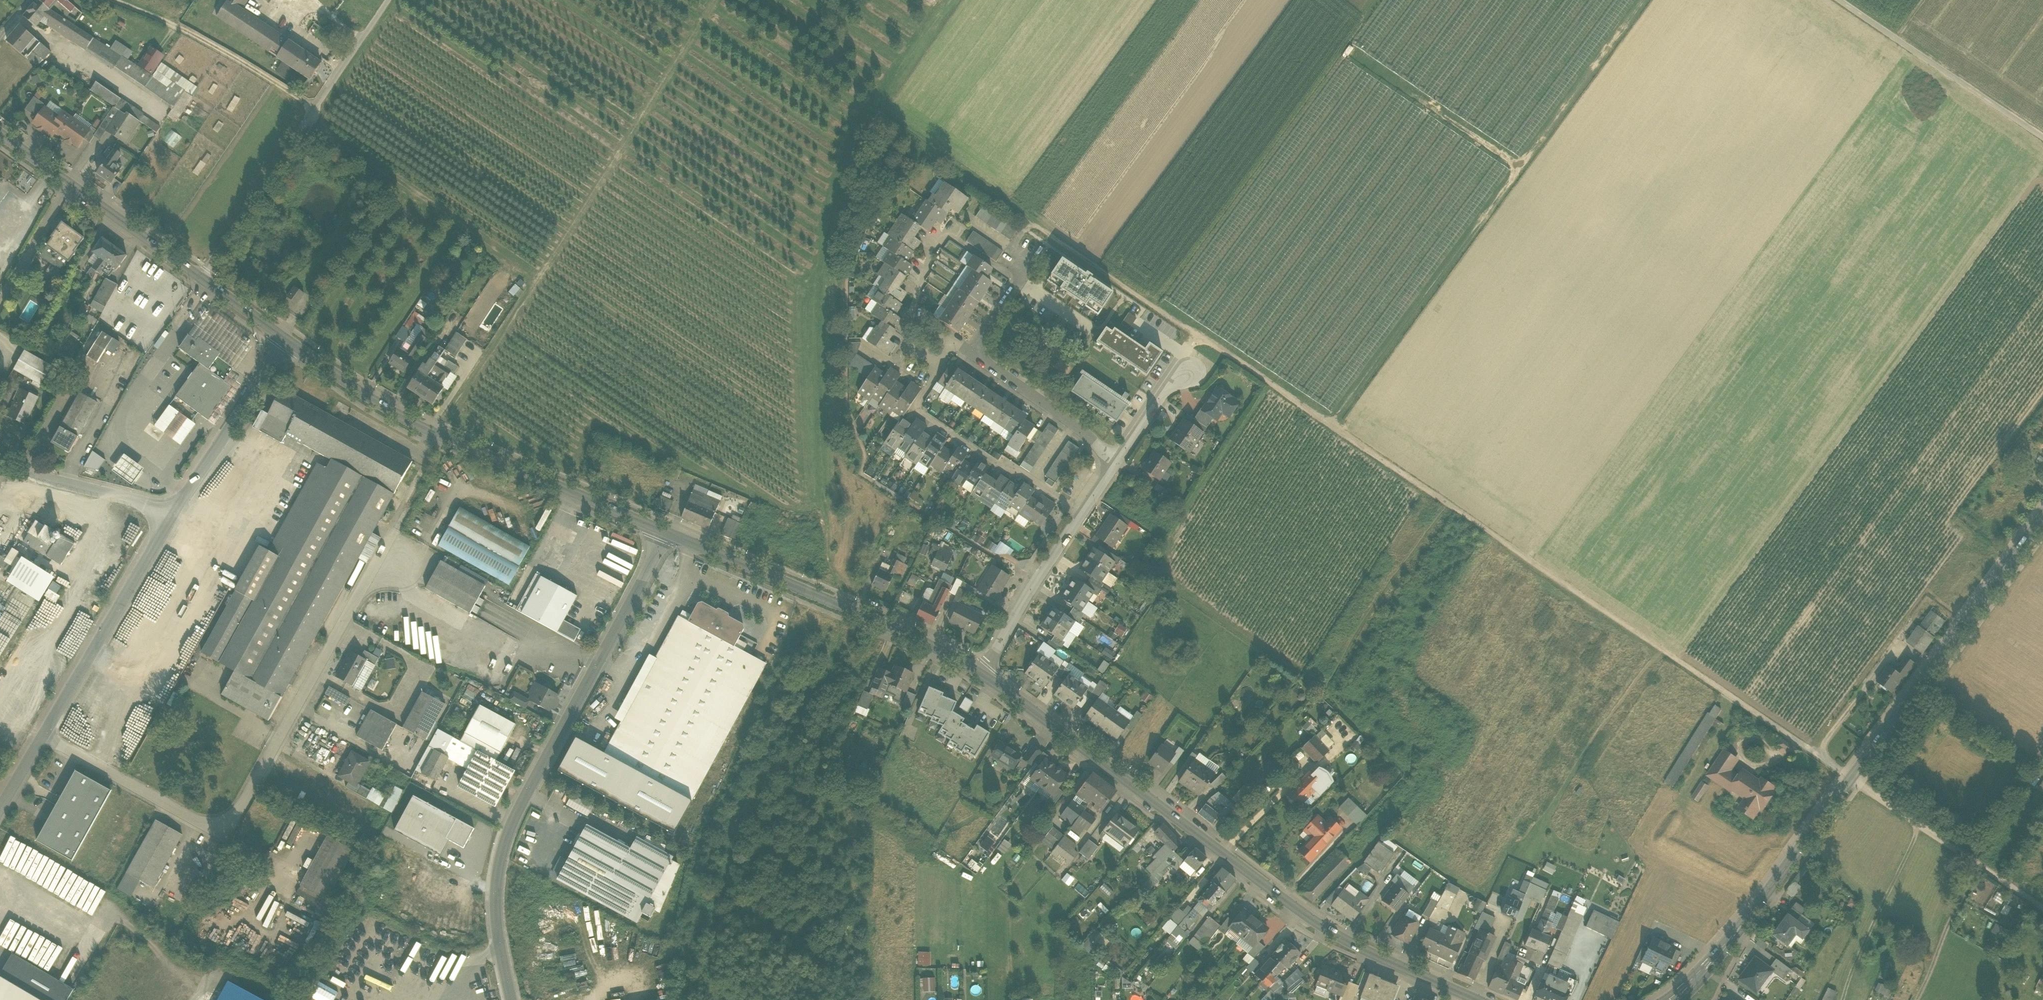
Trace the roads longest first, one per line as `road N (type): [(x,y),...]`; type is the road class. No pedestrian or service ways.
road 1 (track): [(2042,907),(1032,221)]
road 2 (secondary): [(2042,519),(1738,934),(1672,999)]
road 3 (secondary): [(1474,999),(1325,928),(982,673)]
road 4 (residential): [(43,733),(225,835),(367,581),(396,563)]
road 5 (residential): [(666,534),(508,833),(496,938),(510,999)]
road 6 (secondary): [(666,534),(442,436),(286,340)]
road 7 (secondary): [(286,340),(0,133)]
road 8 (secondary): [(982,673),(666,534)]
road 9 (residential): [(1082,513),(915,408),(954,343)]
road 10 (residential): [(43,733),(178,513)]
road 11 (unclassified): [(2042,139),(1839,0)]
road 12 (residential): [(178,513),(286,340)]
road 13 (track): [(1915,821),(1915,838),(1842,999)]
road 14 (residential): [(982,673),(1082,513)]
road 15 (residential): [(1119,460),(972,355)]
road 16 (residential): [(20,474),(178,513)]
road 17 (residential): [(0,836),(124,909)]
road 18 (residential): [(954,343),(912,314),(946,234)]
road 19 (track): [(387,0),(313,111)]
road 20 (track): [(1977,863),(1930,977)]

